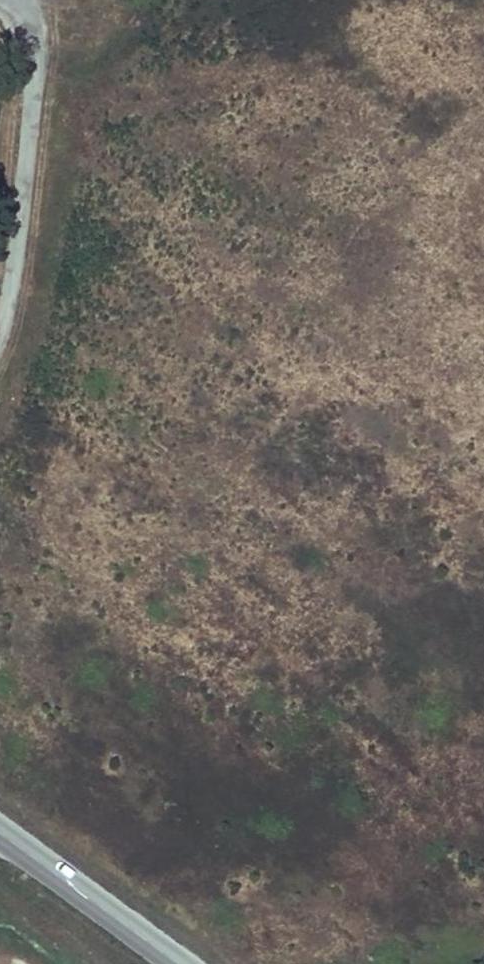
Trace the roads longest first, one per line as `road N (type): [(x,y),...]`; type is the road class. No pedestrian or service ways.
road 1 (secondary): [(0,833),(178,963)]

